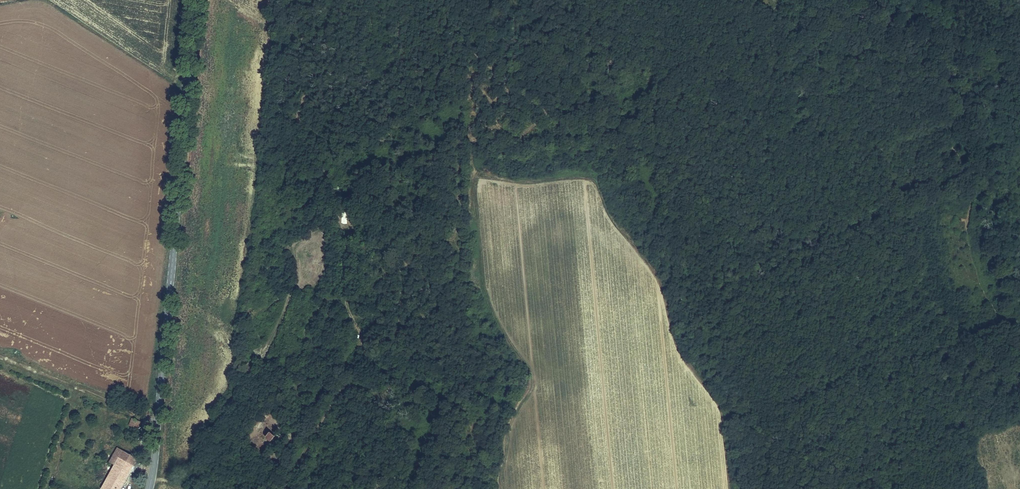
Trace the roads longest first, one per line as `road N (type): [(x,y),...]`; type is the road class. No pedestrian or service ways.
road 1 (secondary): [(148,488),(198,0)]
road 2 (track): [(878,0),(946,96),(955,147),(972,180),(967,235),(975,260),(986,293),(1019,334)]
road 3 (track): [(504,488),(506,472),(724,460)]

